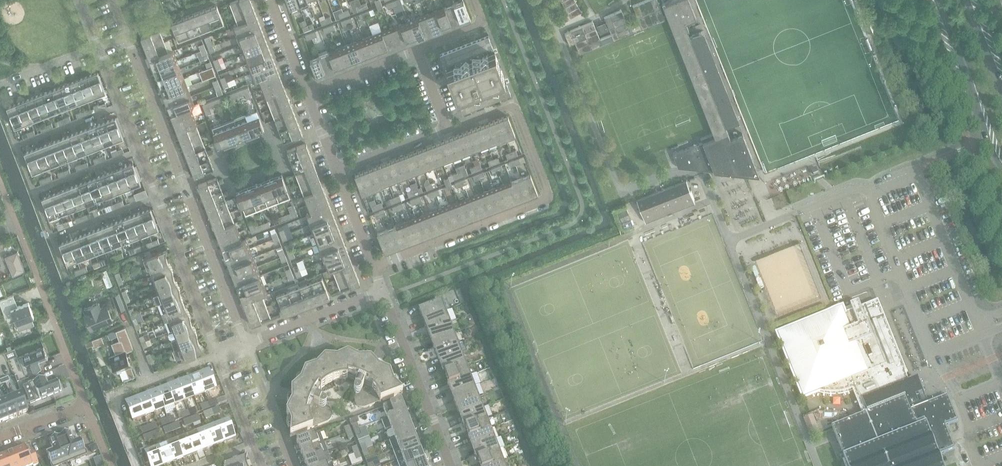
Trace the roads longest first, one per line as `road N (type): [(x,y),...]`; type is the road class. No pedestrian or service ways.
road 1 (residential): [(447,131),(514,107),(549,198),(434,243)]
road 2 (residential): [(87,405),(0,184)]
road 3 (residential): [(450,465),(382,290)]
road 4 (residential): [(139,465),(114,395),(219,355)]
road 5 (tertiary): [(933,0),(1001,171)]
road 6 (residential): [(157,195),(219,355)]
road 7 (residential): [(247,343),(184,185)]
road 8 (residential): [(184,185),(126,37)]
road 9 (residential): [(100,47),(157,195)]
road 10 (residential): [(247,343),(382,290)]
road 11 (residential): [(295,465),(247,343)]

